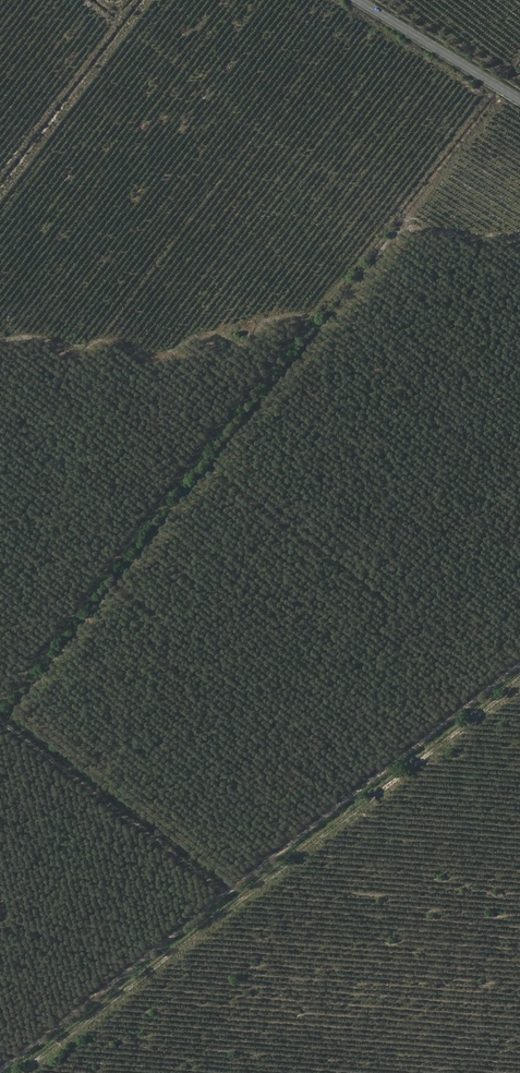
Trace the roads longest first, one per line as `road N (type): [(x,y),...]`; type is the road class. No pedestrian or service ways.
road 1 (track): [(519,663),(0,1071)]
road 2 (track): [(519,687),(21,1072)]
road 3 (track): [(229,889),(0,716)]
road 4 (secondary): [(364,0),(519,99)]

